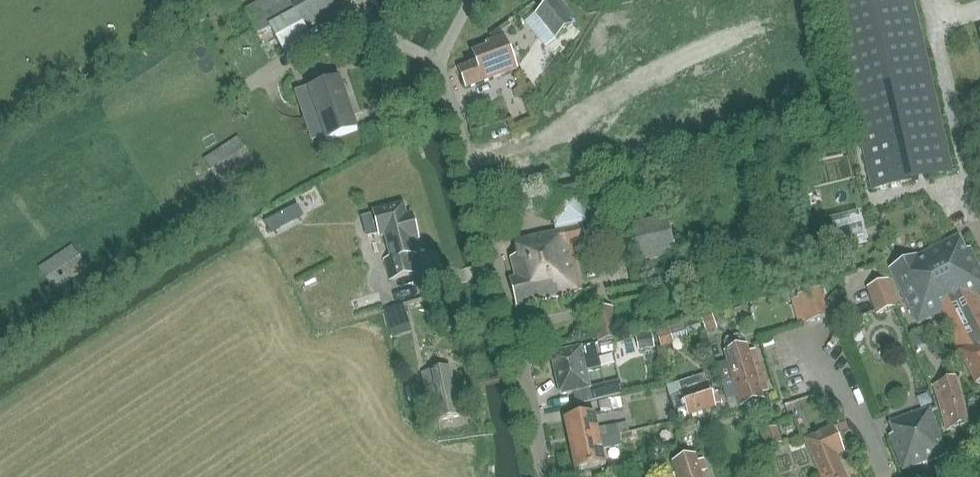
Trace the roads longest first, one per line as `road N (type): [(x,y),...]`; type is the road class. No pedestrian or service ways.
road 1 (residential): [(547,476),(498,267),(438,66),(470,0)]
road 2 (track): [(973,226),(927,0)]
road 3 (residential): [(888,476),(827,350)]

